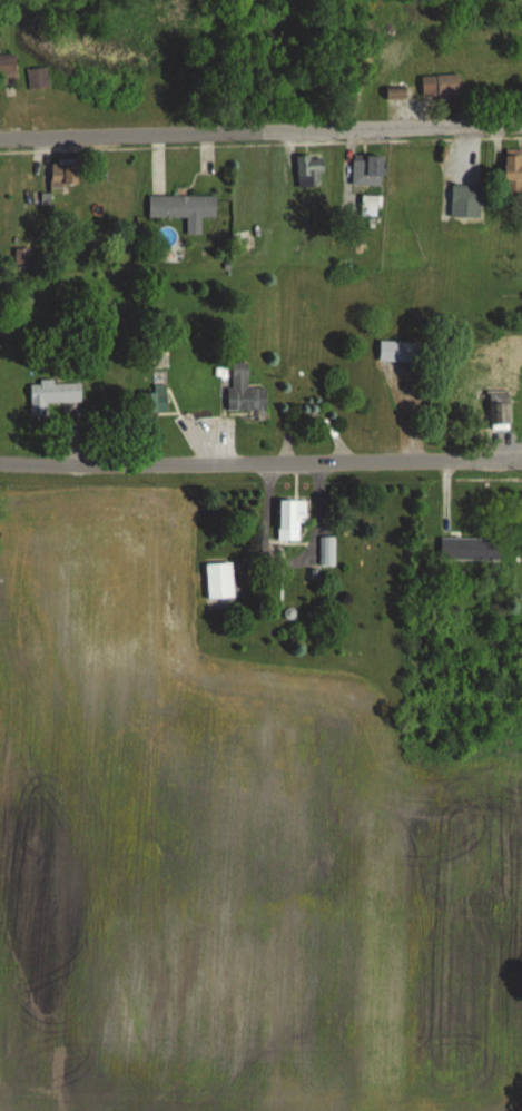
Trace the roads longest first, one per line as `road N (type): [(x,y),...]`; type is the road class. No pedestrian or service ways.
road 1 (tertiary): [(521,123),(0,139)]
road 2 (residential): [(0,462),(521,460)]

